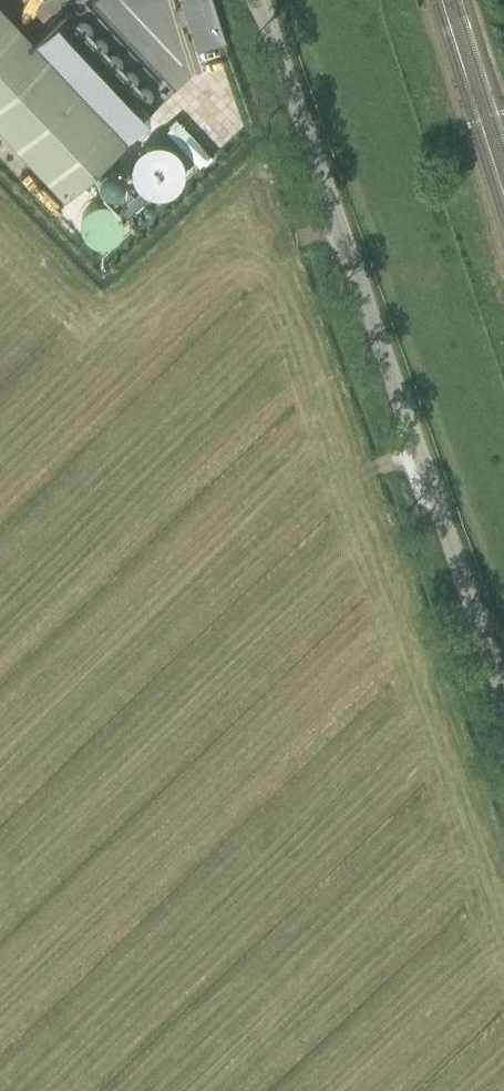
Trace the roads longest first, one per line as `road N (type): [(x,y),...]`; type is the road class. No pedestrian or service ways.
road 1 (unclassified): [(503,700),(260,0)]

